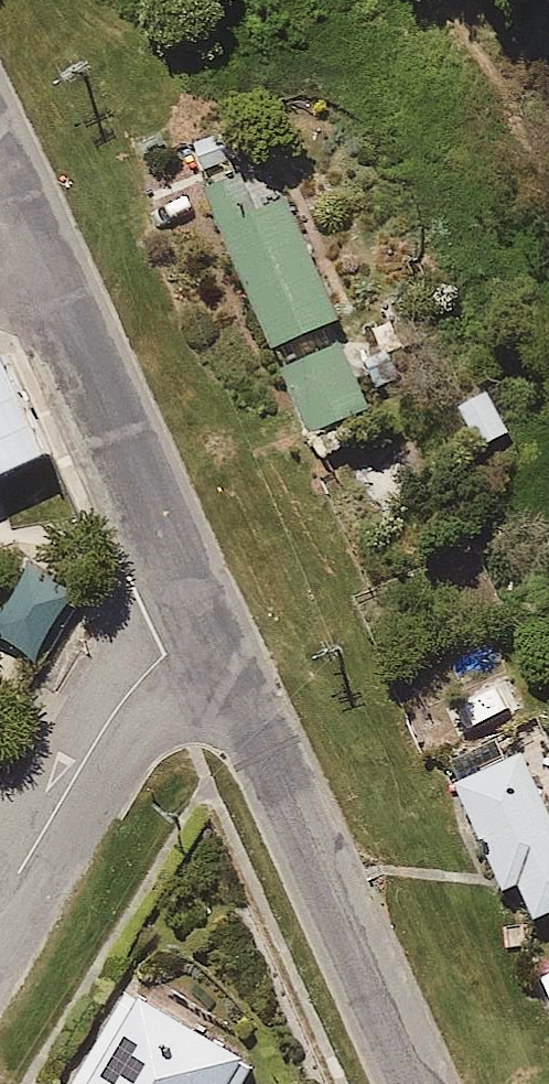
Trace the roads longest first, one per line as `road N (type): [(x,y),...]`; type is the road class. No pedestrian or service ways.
road 1 (residential): [(416,1083),(211,630)]
road 2 (residential): [(211,630),(26,229)]
road 3 (residential): [(0,911),(122,703),(155,664),(211,630)]
road 4 (track): [(449,0),(548,187)]

